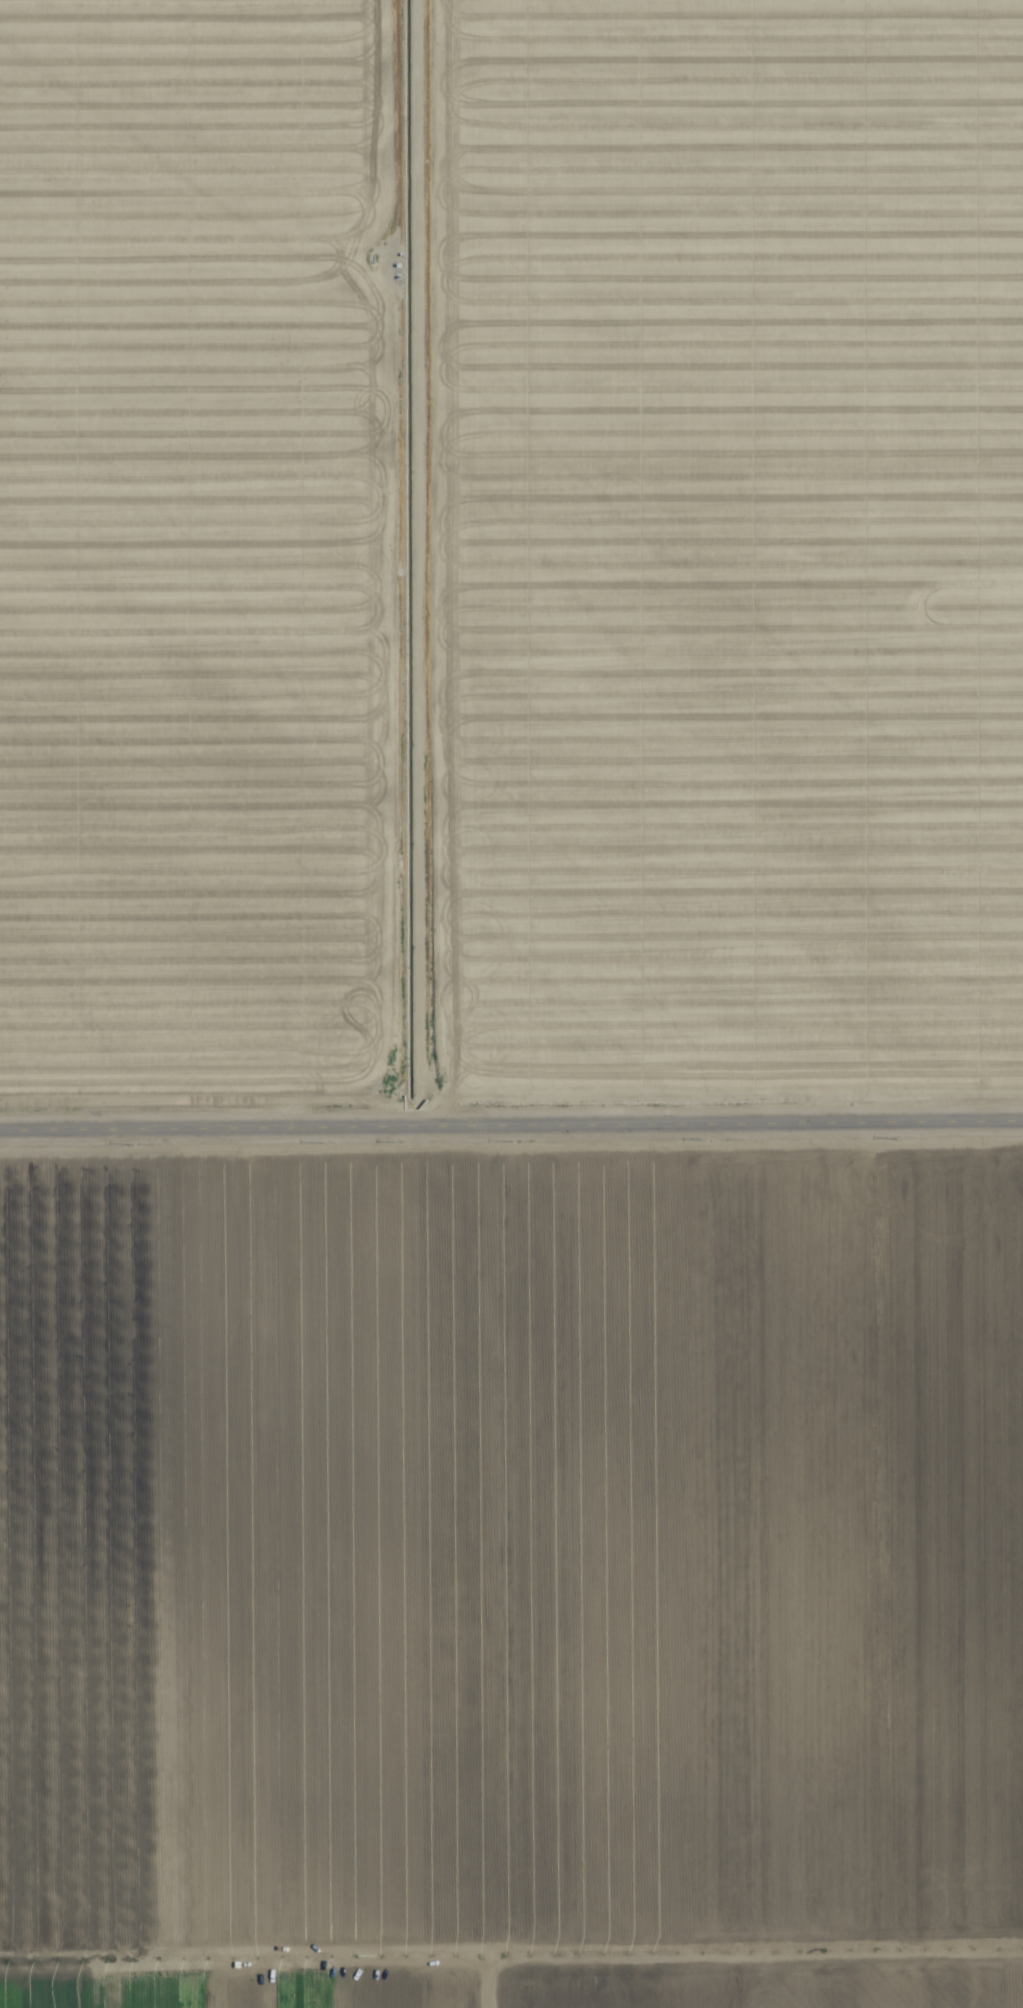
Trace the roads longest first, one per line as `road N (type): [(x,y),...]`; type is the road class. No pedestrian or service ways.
road 1 (residential): [(1022,1106),(0,1118)]

